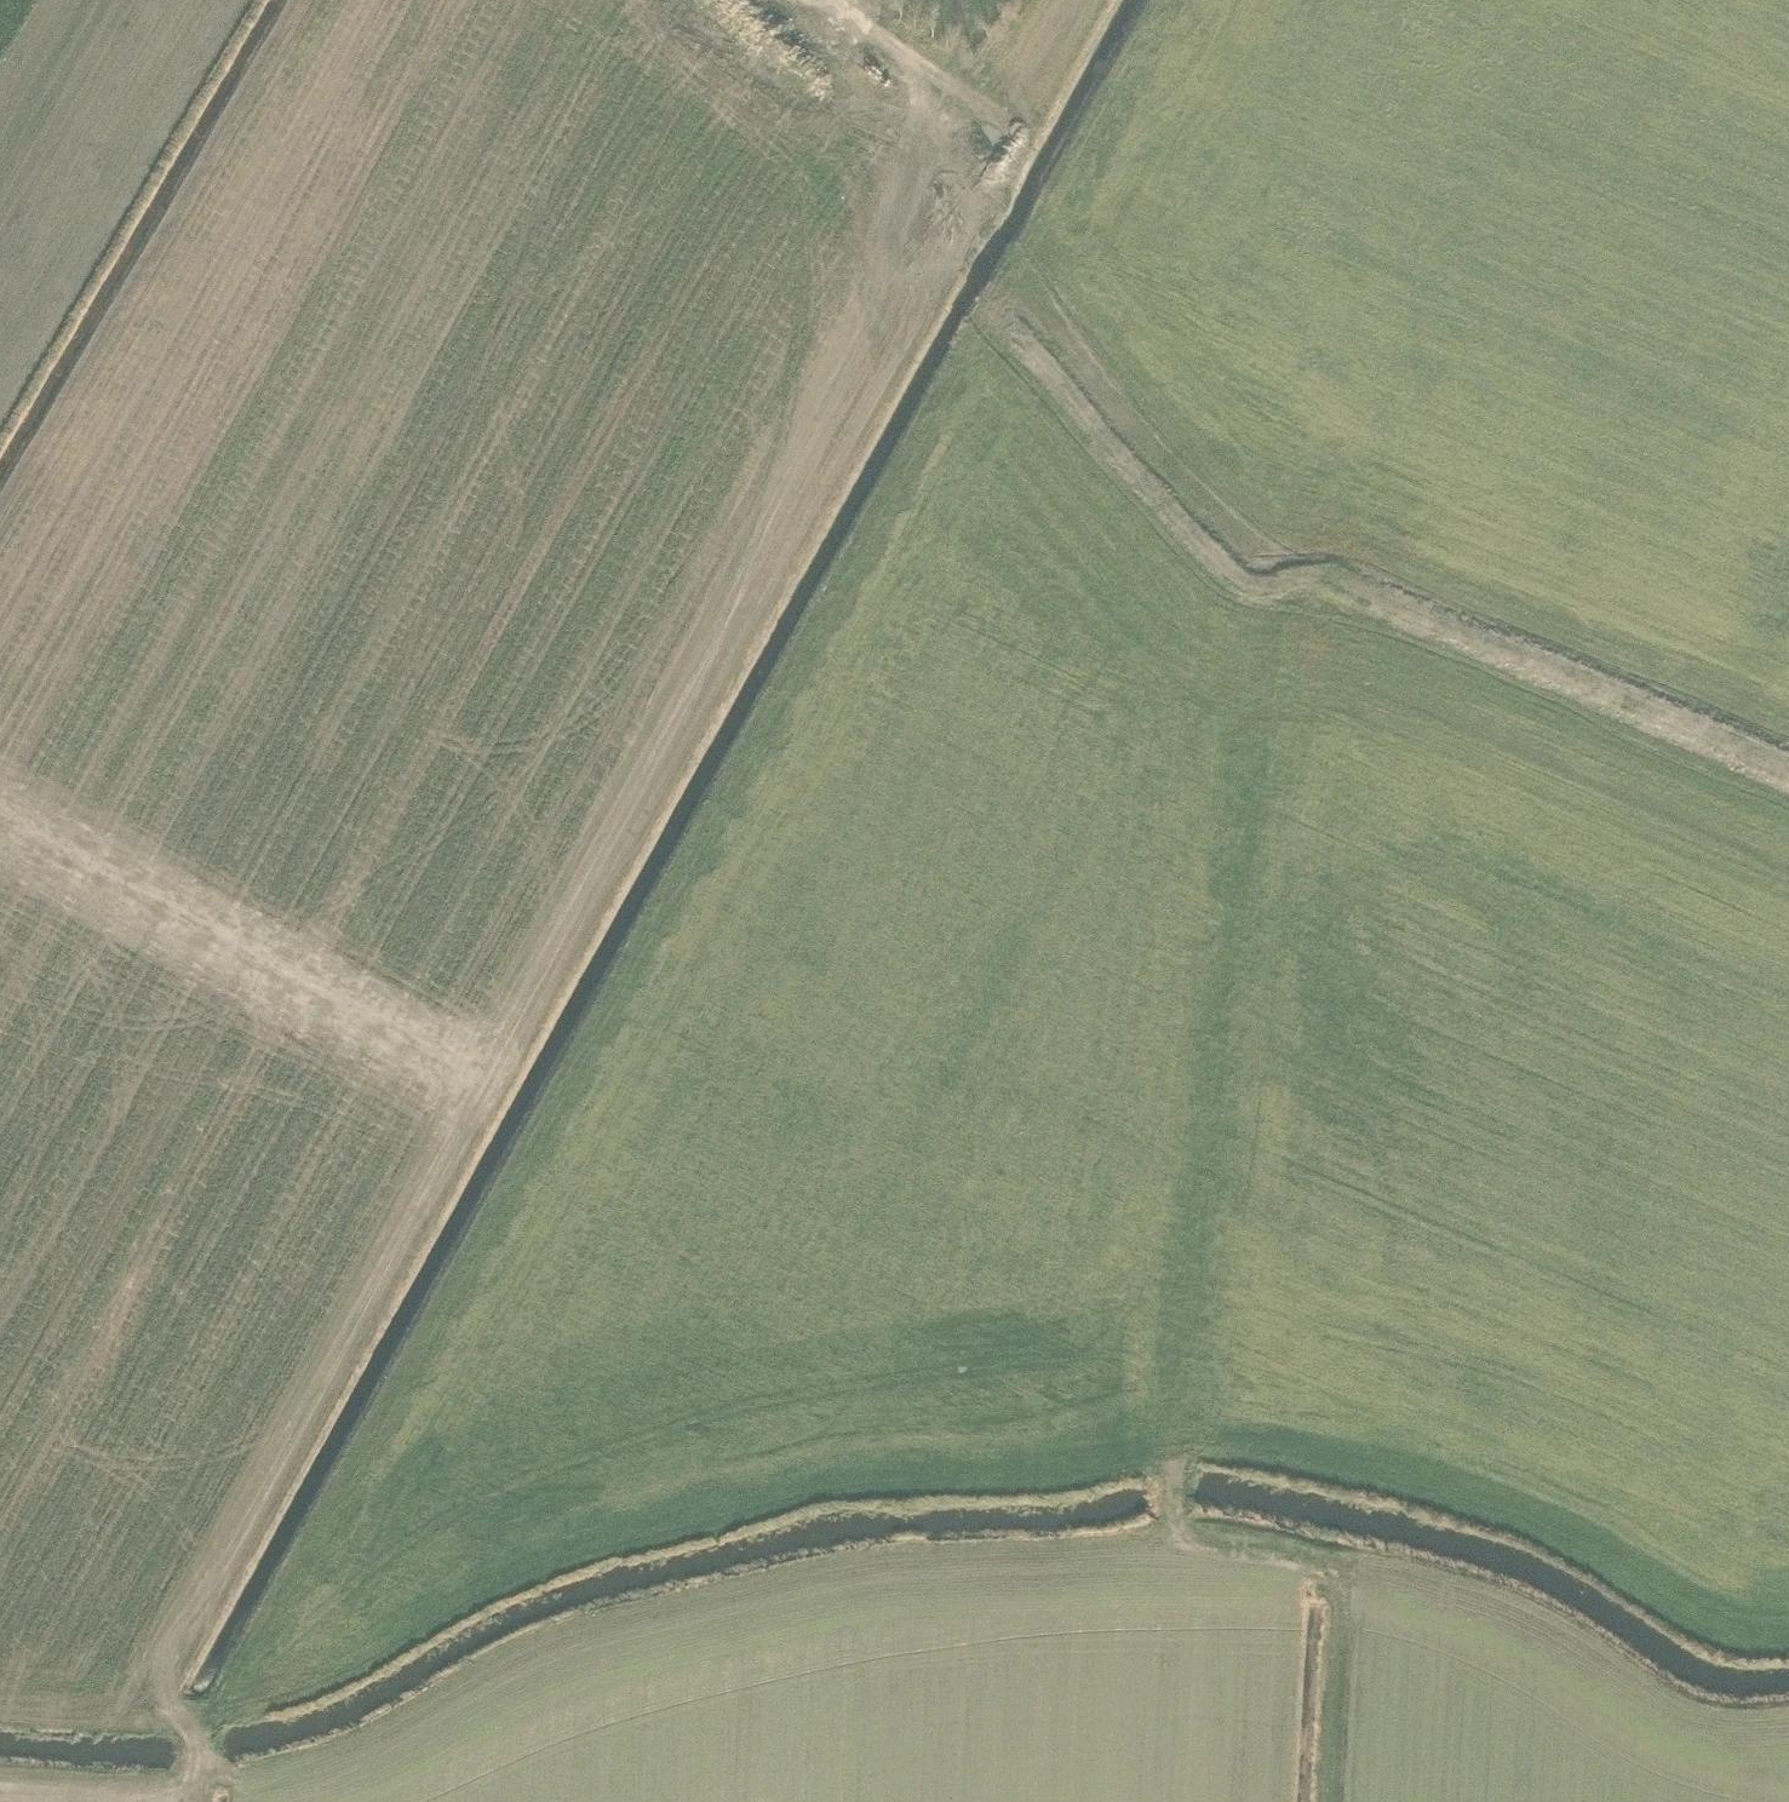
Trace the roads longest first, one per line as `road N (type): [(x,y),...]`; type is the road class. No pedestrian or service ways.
road 1 (track): [(1175,1525),(1172,1468),(1271,601),(1267,577),(1039,295),(1014,134),(830,0)]

